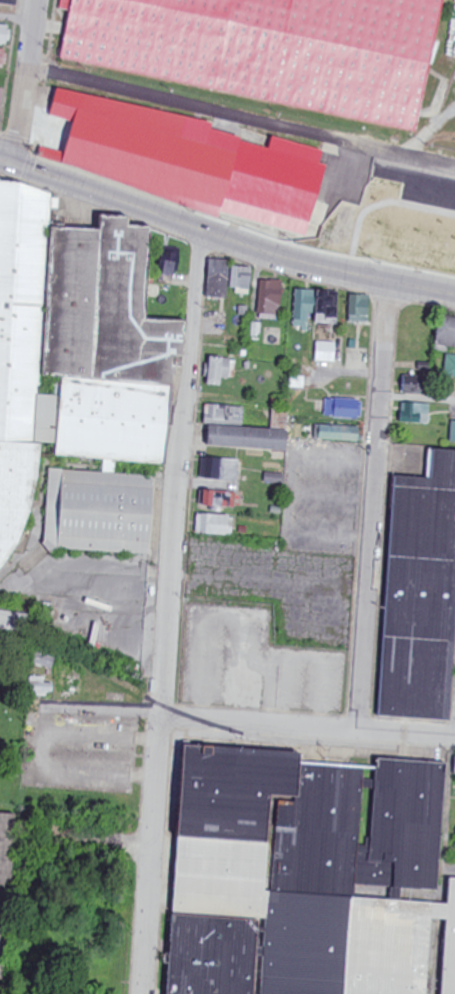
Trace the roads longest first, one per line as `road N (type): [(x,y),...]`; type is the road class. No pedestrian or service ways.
road 1 (residential): [(198,229),(140,993)]
road 2 (secondary): [(454,295),(332,270),(0,160)]
road 3 (residential): [(358,732),(385,281)]
road 4 (residential): [(454,165),(27,70)]
road 5 (residential): [(454,739),(161,718)]
road 6 (residential): [(13,164),(36,0)]

